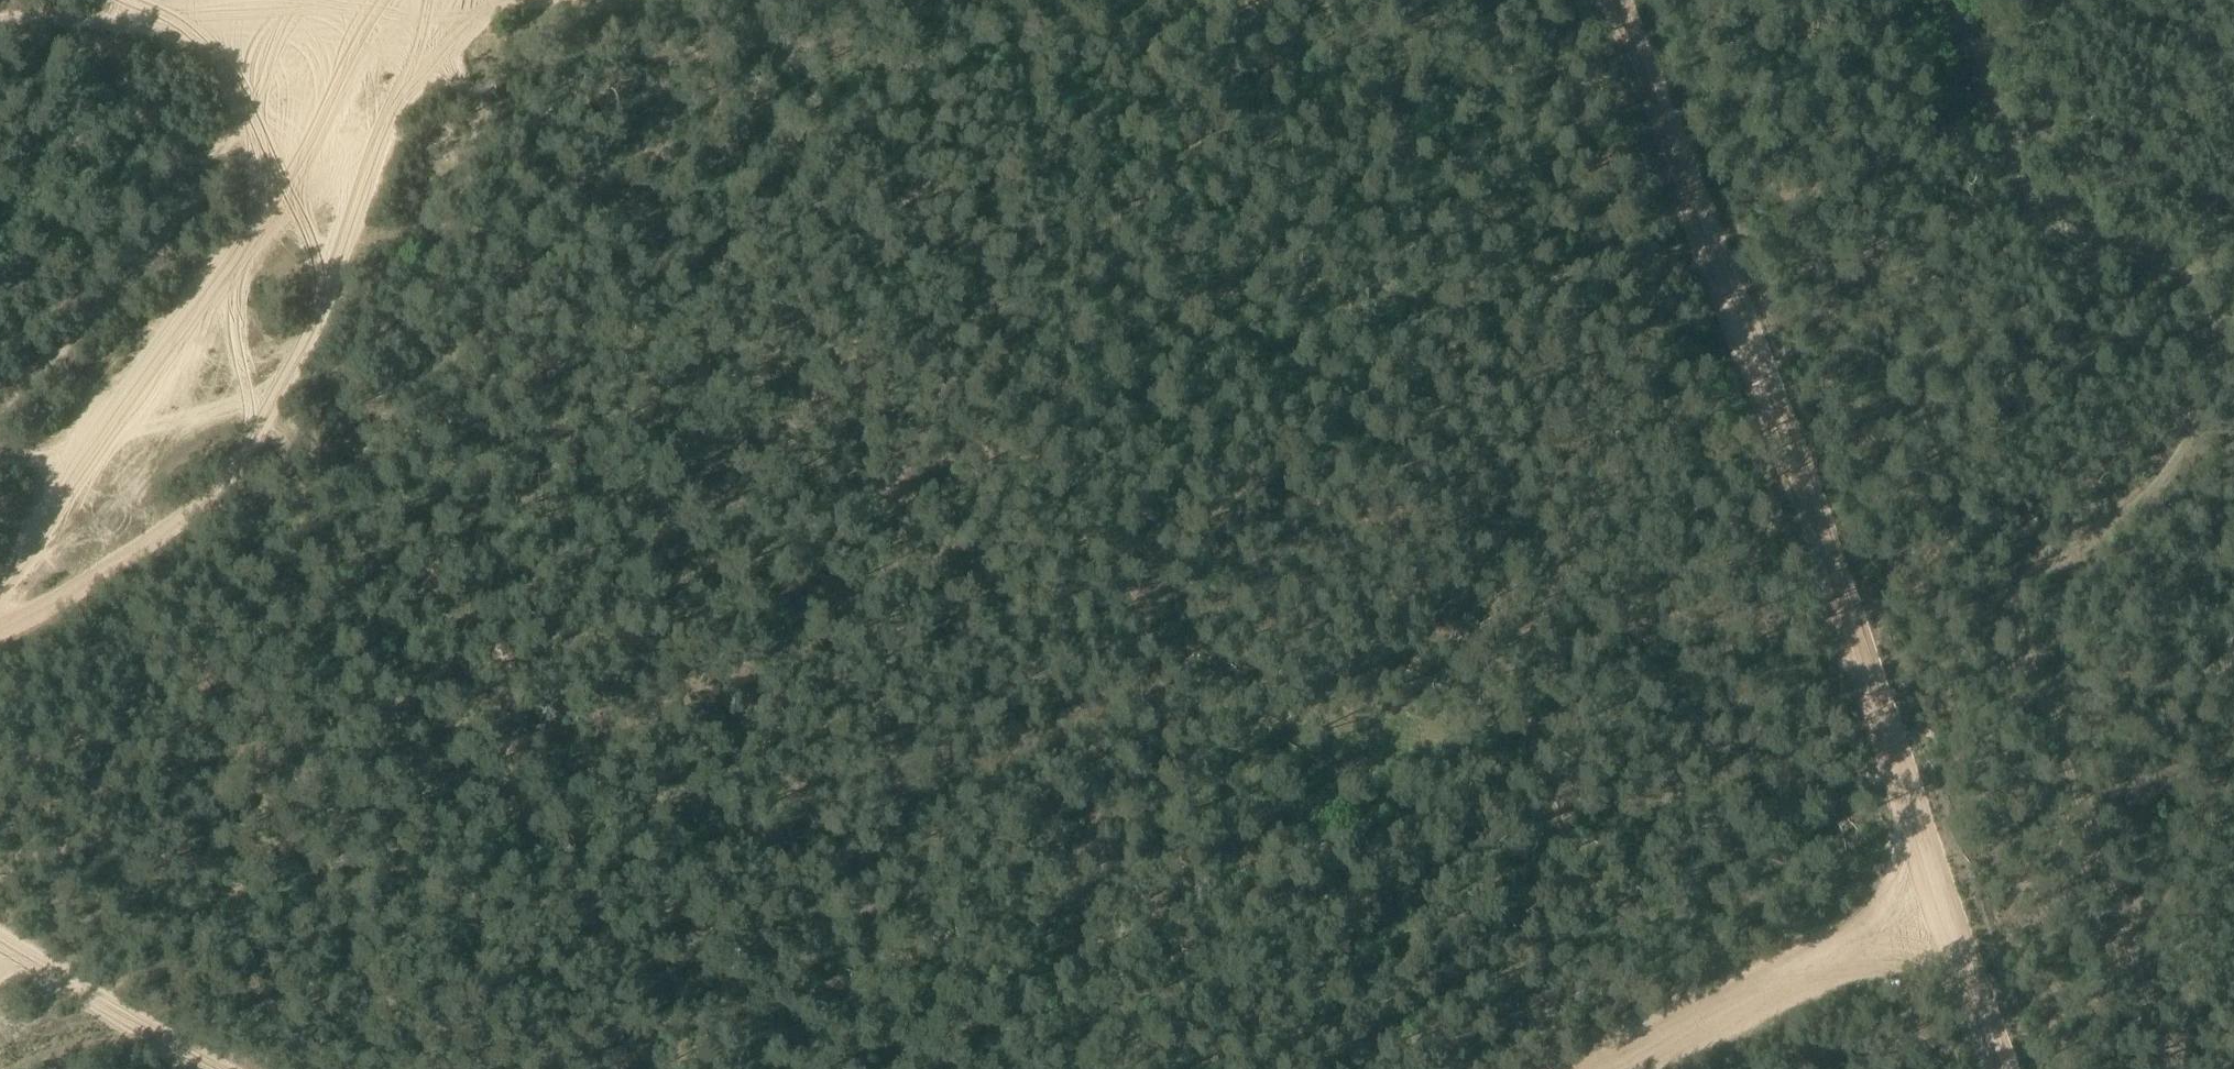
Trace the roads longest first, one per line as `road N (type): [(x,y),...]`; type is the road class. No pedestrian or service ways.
road 1 (track): [(2169,1068),(2003,577),(2147,499),(2177,463),(2207,363),(2210,263),(2075,243),(2029,208),(1985,63),(1943,0)]

